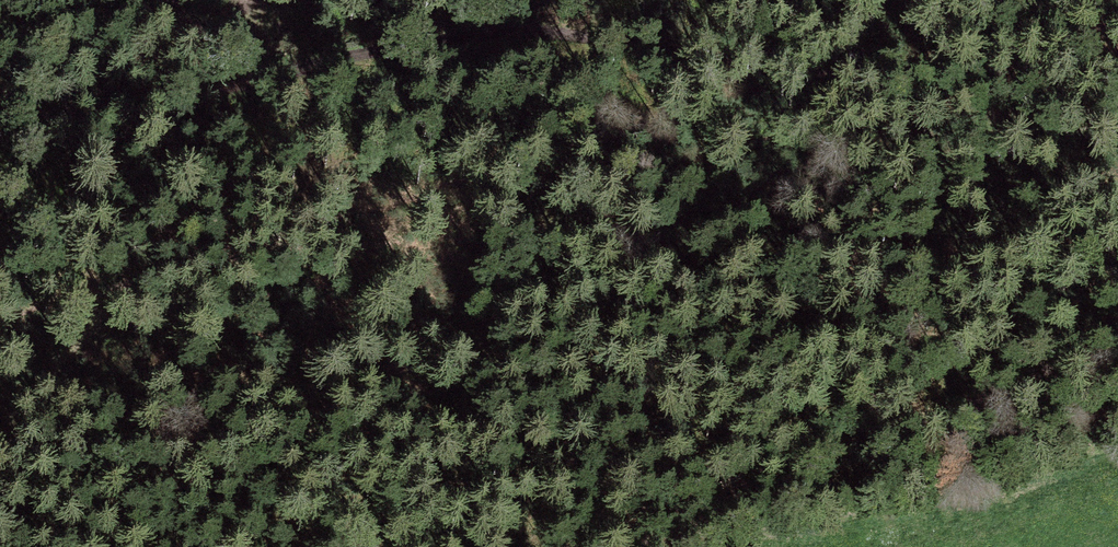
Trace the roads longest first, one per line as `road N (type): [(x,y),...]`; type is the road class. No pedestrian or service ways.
road 1 (track): [(209,4),(531,45),(817,107),(1117,16)]
road 2 (track): [(610,546),(1117,316)]
road 3 (track): [(0,53),(209,4)]
road 4 (track): [(575,0),(455,40)]

